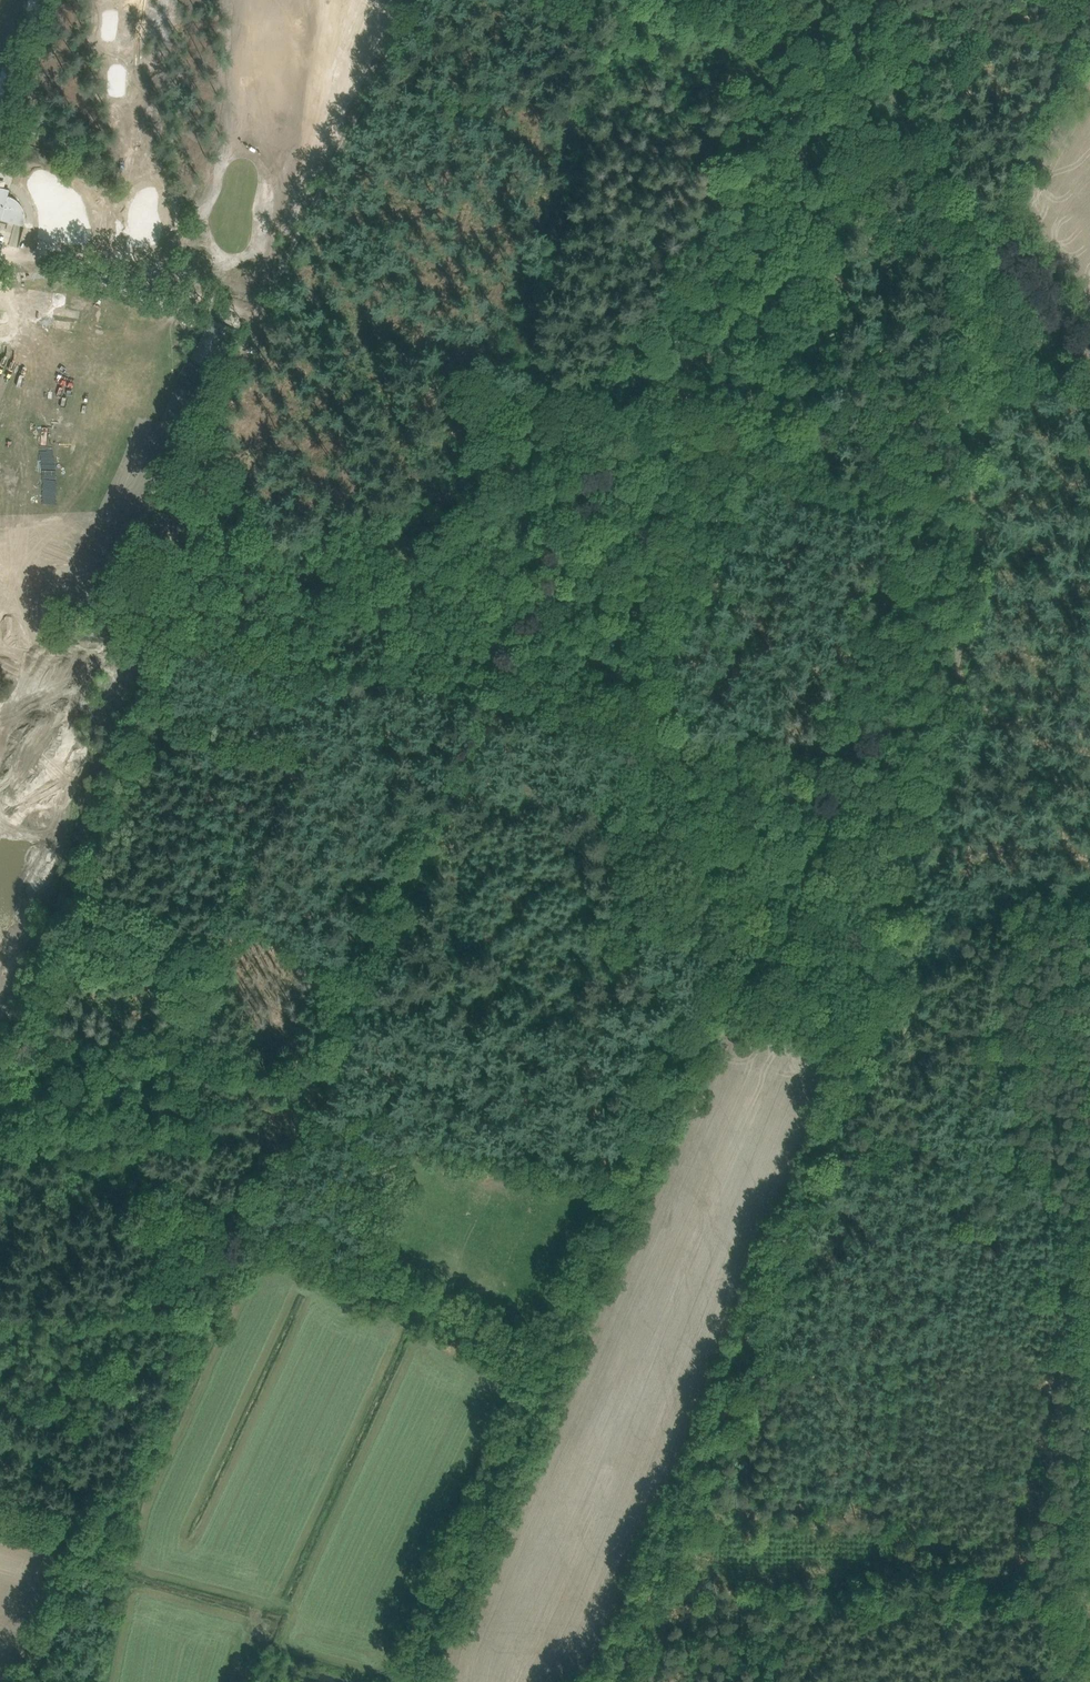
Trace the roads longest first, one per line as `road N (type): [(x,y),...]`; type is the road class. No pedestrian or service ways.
road 1 (track): [(1089,1534),(1069,1681)]

